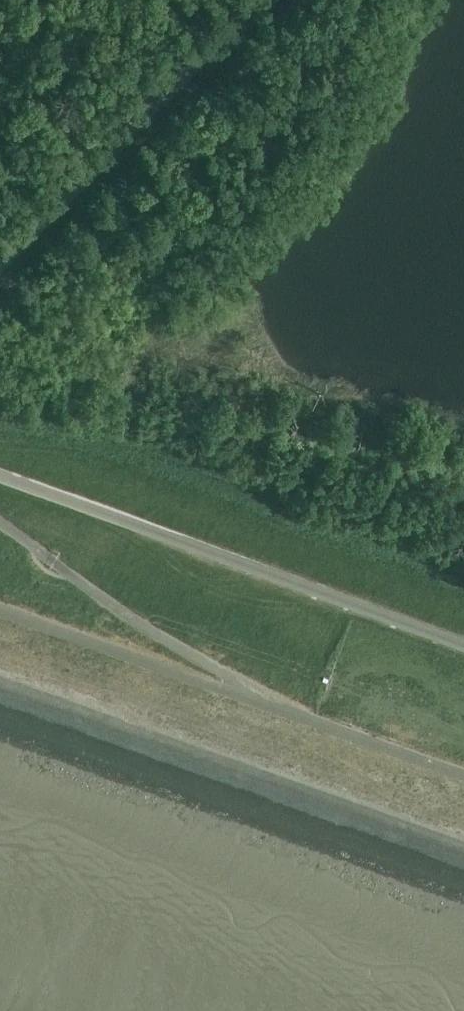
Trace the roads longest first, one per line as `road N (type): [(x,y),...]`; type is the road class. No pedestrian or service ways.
road 1 (unclassified): [(463,645),(0,478)]
road 2 (unclassified): [(264,0),(0,269)]

